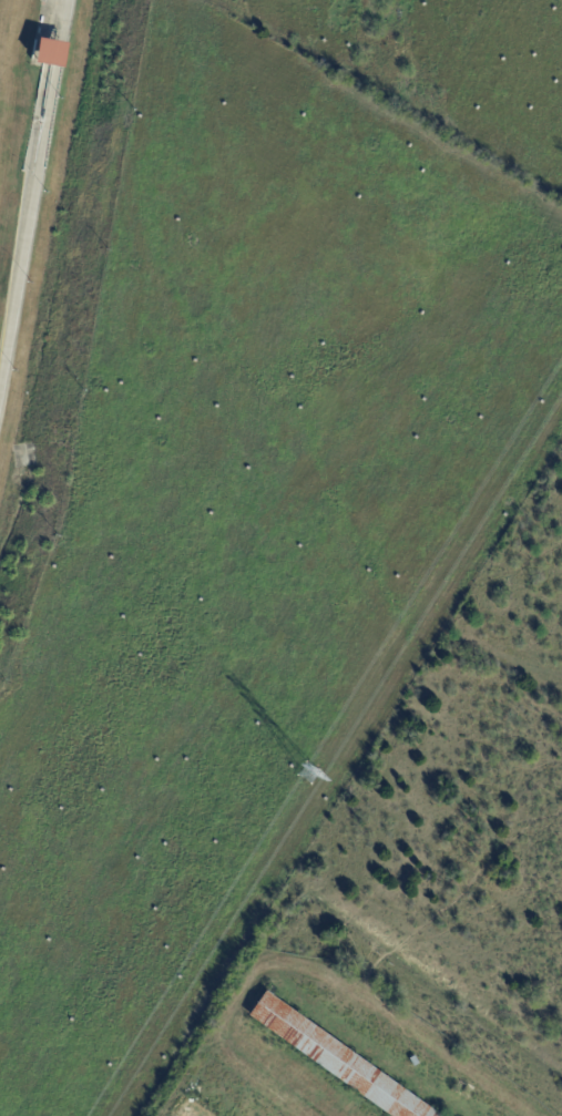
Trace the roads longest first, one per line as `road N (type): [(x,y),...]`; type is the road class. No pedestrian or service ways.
road 1 (motorway): [(0,379),(57,65)]

